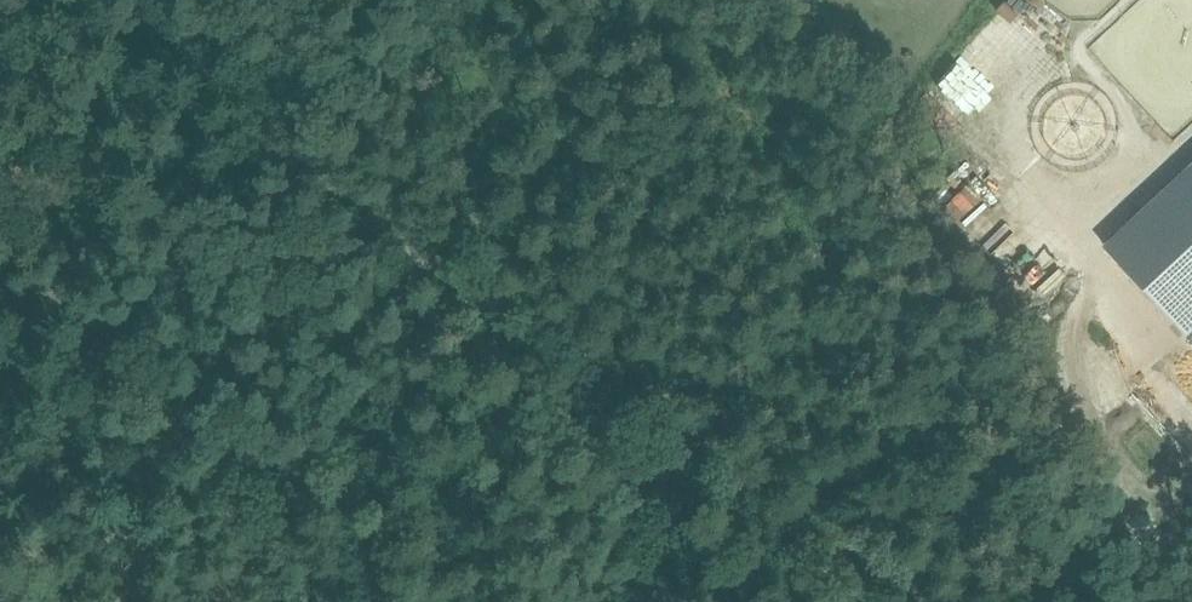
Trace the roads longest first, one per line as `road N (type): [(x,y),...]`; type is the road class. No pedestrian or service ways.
road 1 (track): [(815,601),(441,284)]
road 2 (track): [(232,105),(109,0)]

